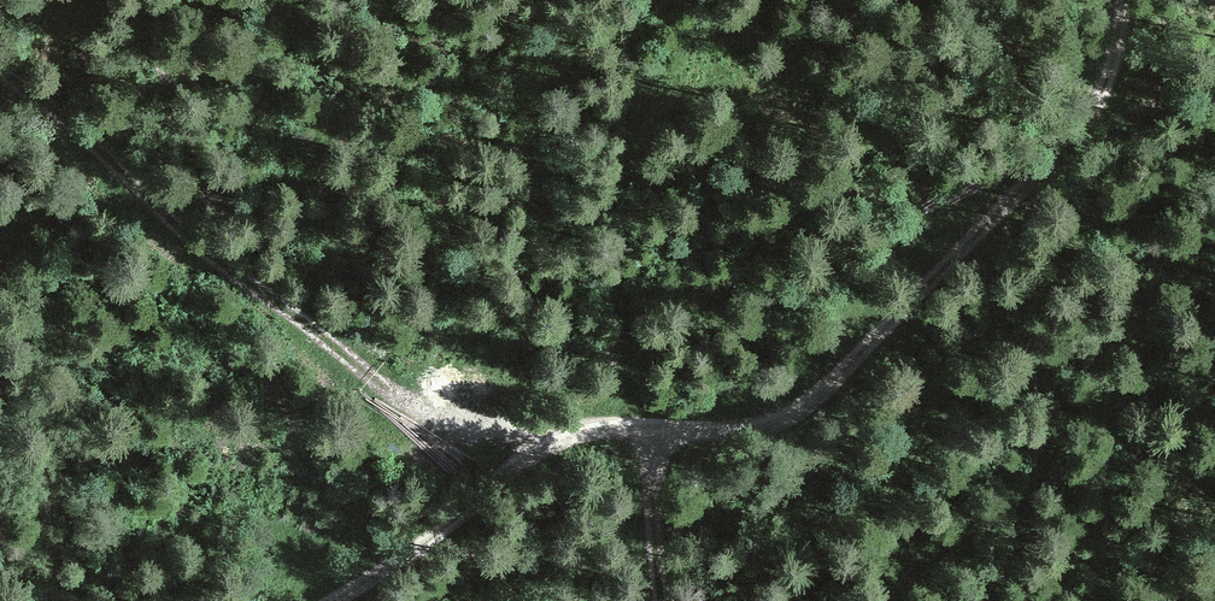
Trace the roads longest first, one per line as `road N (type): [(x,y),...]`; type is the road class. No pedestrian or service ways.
road 1 (track): [(1129,0),(1093,118),(829,388),(780,423),(731,432),(647,425),(545,436)]
road 2 (track): [(545,436),(460,421),(381,379),(218,269),(0,73)]
road 3 (track): [(545,436),(455,524),(336,600)]
road 4 (track): [(662,600),(647,425)]

